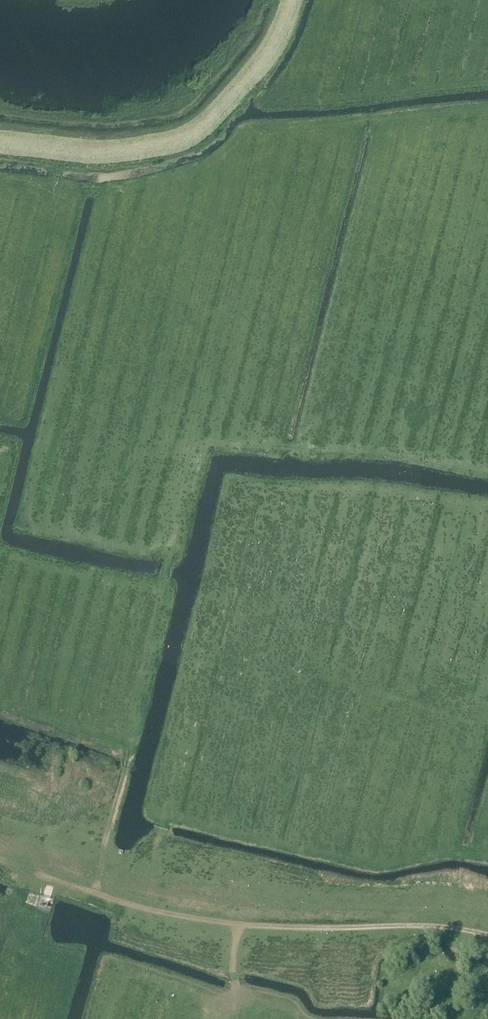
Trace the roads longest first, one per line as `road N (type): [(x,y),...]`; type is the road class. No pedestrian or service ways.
road 1 (track): [(487,935),(194,918),(0,862)]
road 2 (track): [(0,136),(95,148),(191,129),(260,57),(287,0)]

